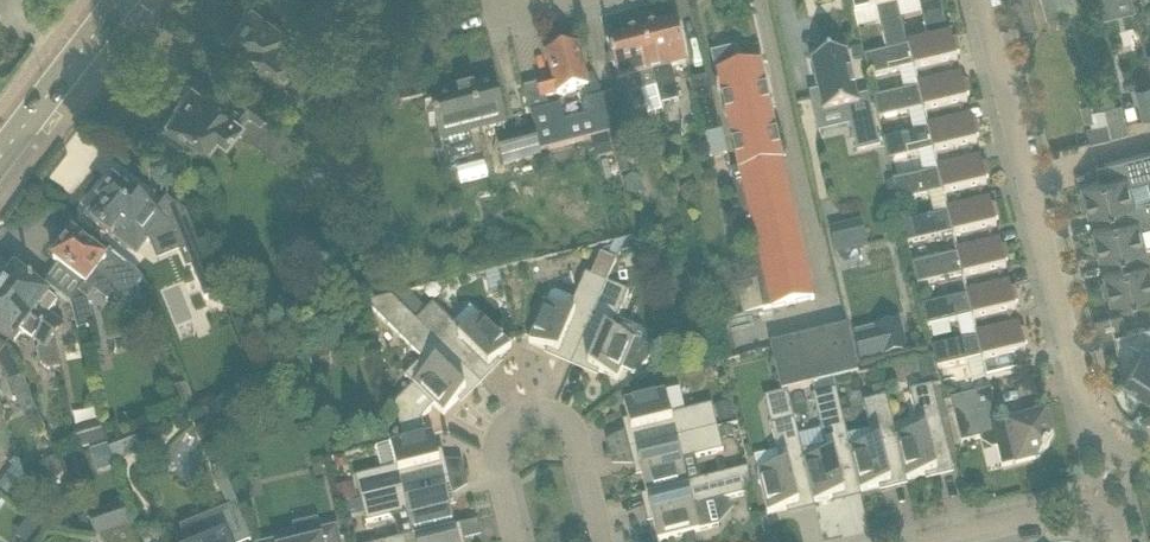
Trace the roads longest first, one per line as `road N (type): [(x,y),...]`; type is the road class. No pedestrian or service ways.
road 1 (residential): [(1115,451),(1091,426),(979,0)]
road 2 (residential): [(602,541),(577,438),(543,414),(515,421),(497,444),(517,541)]
road 3 (tertiary): [(0,150),(116,0)]
road 4 (residential): [(939,541),(1088,513)]

